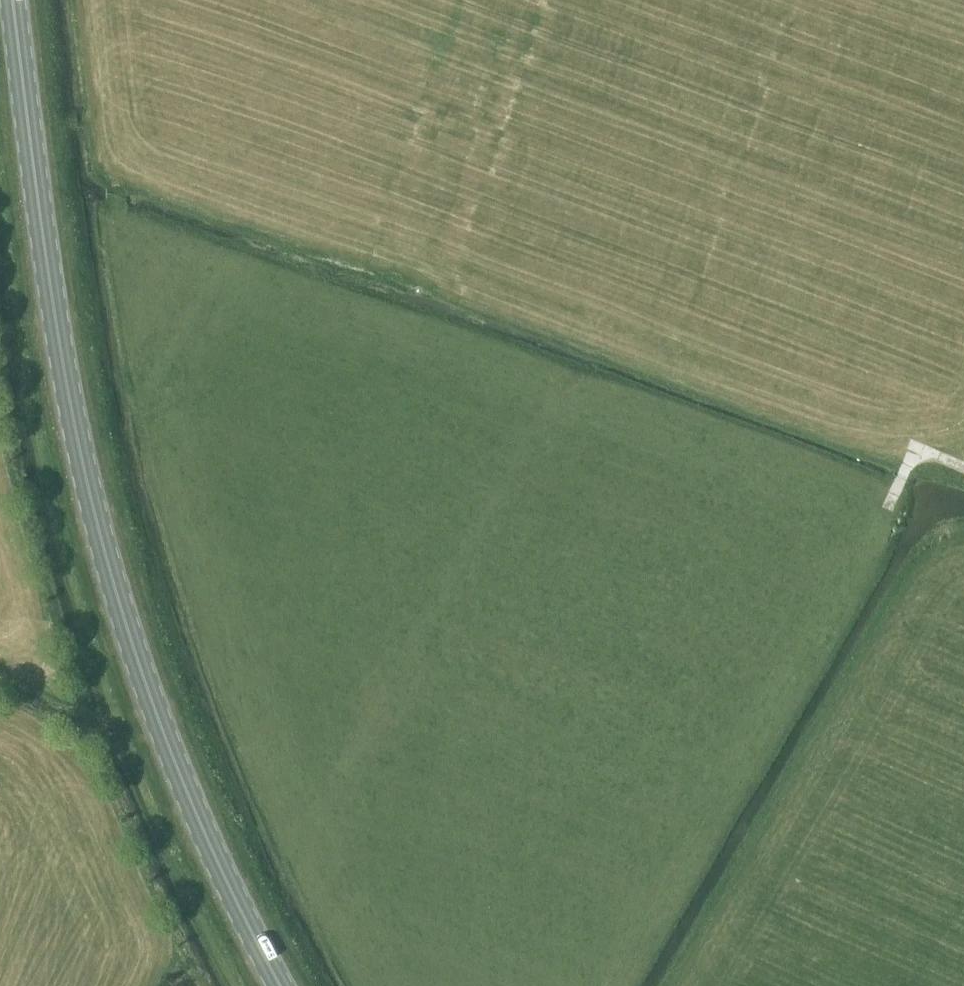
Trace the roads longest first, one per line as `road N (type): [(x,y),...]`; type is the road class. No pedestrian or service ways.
road 1 (primary): [(282,985),(181,776),(116,590),(61,344),(13,0)]

